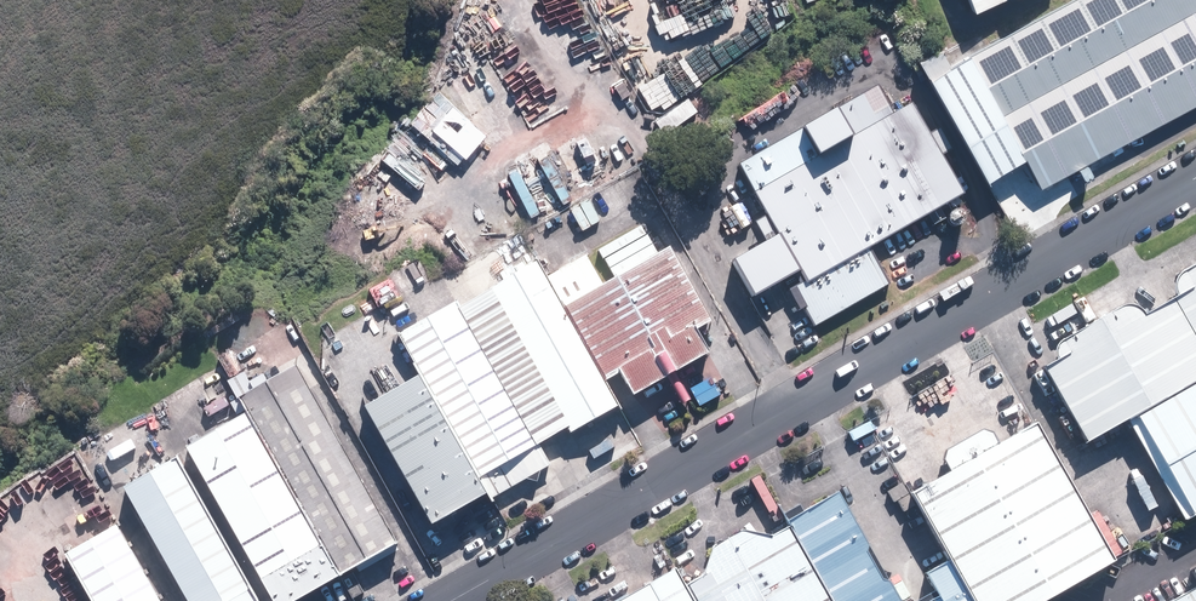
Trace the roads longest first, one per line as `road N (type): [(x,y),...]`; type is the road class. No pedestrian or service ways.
road 1 (unclassified): [(449,600),(1195,177)]
road 2 (track): [(521,0),(532,29),(649,160)]
road 3 (track): [(427,202),(605,106)]

